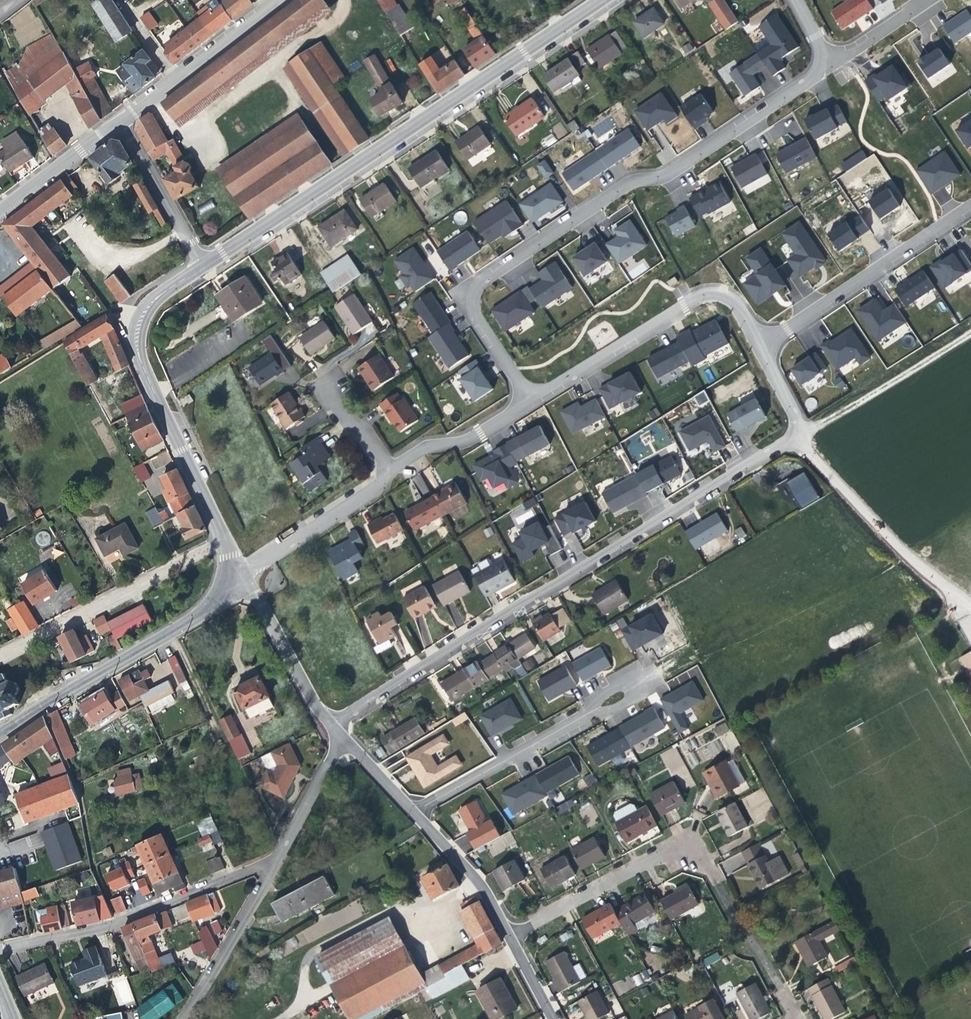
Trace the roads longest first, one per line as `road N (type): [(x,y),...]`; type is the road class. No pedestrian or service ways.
road 1 (residential): [(326,723),(799,435),(761,345)]
road 2 (residential): [(529,393),(477,314),(478,294),(625,195),(678,178),(828,73)]
road 3 (tertiary): [(198,266),(599,0)]
road 4 (track): [(970,330),(799,435),(970,606)]
road 5 (residential): [(508,930),(661,851),(709,864),(797,1018)]
road 6 (tertiary): [(221,538),(132,335),(138,310),(198,266)]
road 7 (residential): [(0,954),(110,930),(273,871)]
road 8 (residential): [(529,393),(703,297),(730,299),(761,345)]
road 9 (tertiary): [(0,731),(192,620),(226,586)]
road 10 (residential): [(417,817),(642,684)]
road 11 (residential): [(761,345),(970,207)]
road 12 (residential): [(117,120),(276,0)]
road 13 (residential): [(165,568),(75,392)]
road 14 (residential): [(0,656),(165,568)]
road 15 (residential): [(227,576),(380,484)]
road 16 (unclassified): [(226,586),(253,593),(326,723)]
road 17 (residential): [(380,484),(529,393)]
road 18 (residential): [(189,1018),(273,871)]
road 19 (residential): [(117,120),(198,266)]
road 20 (residential): [(344,742),(273,871)]
road 21 (residential): [(0,209),(117,120)]
road 22 (unclassified): [(417,817),(482,885),(508,930)]
road 23 (residential): [(828,73),(948,0)]

